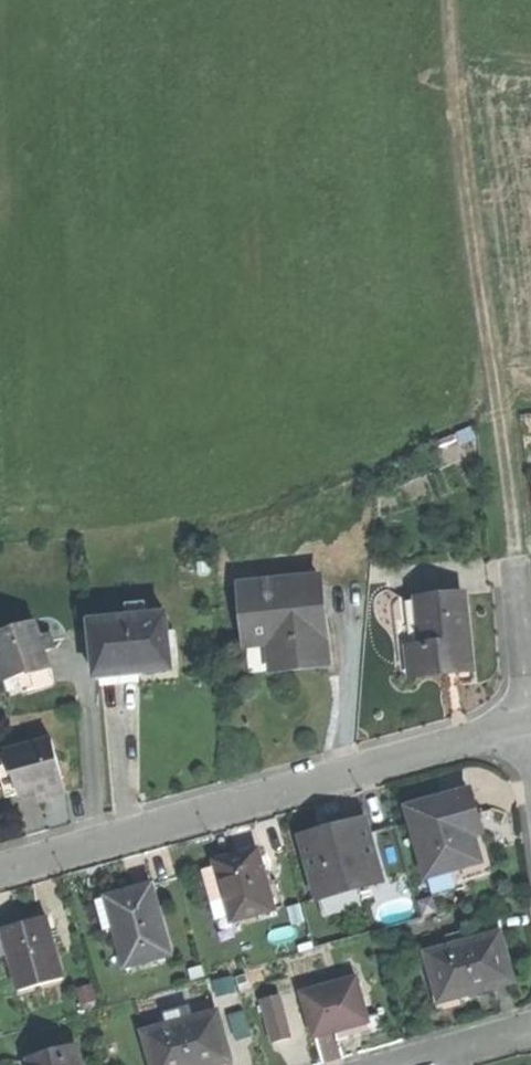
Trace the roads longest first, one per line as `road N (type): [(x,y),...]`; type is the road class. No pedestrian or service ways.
road 1 (track): [(515,577),(454,0)]
road 2 (residential): [(0,867),(530,720)]
road 3 (residential): [(530,710),(515,577)]
road 4 (residential): [(408,1064),(530,1030)]

